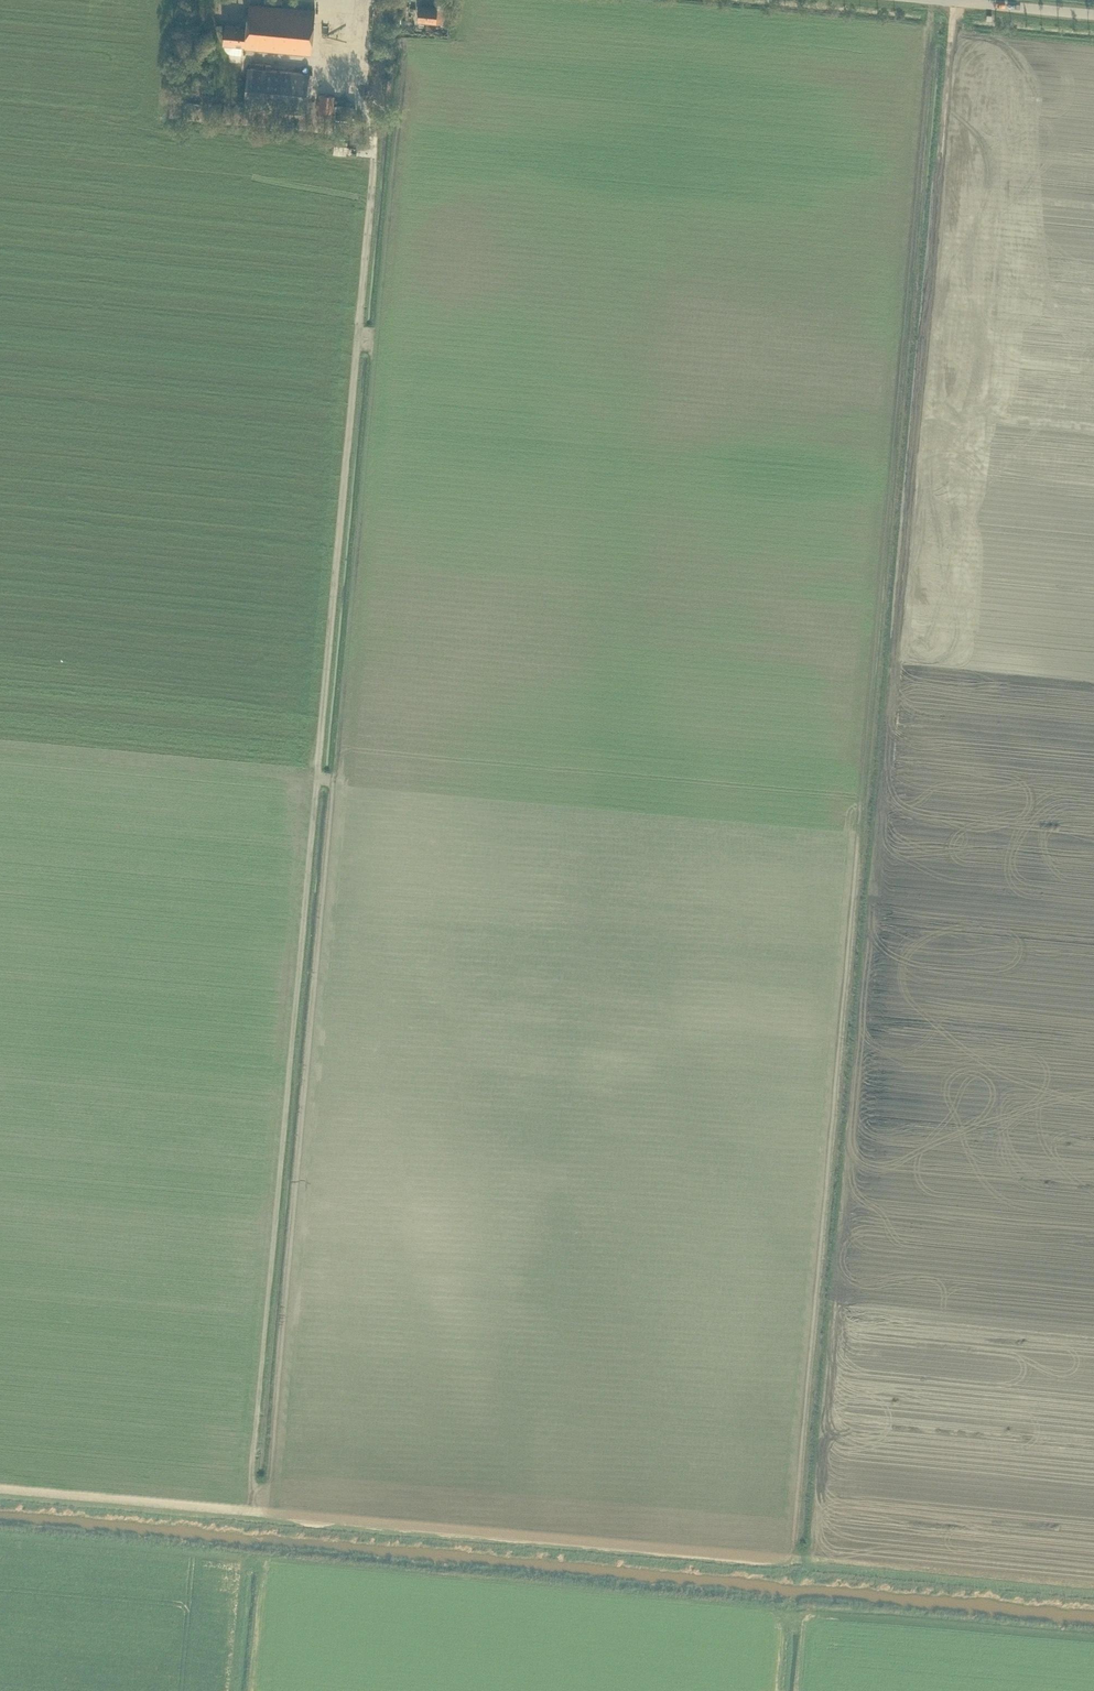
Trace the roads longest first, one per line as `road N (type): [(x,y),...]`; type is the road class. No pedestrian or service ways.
road 1 (unclassified): [(1093,16),(925,0)]

